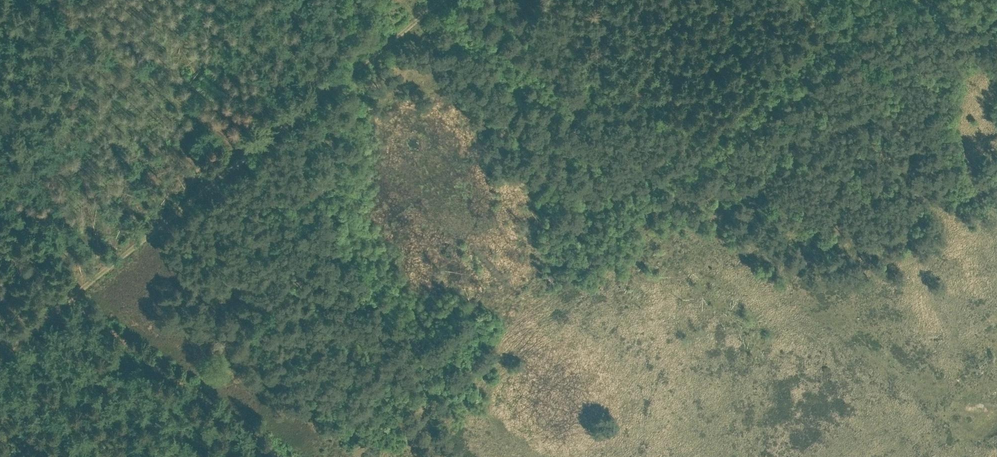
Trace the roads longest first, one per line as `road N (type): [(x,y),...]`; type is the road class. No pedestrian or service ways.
road 1 (track): [(267,456),(268,448),(68,300),(443,0)]
road 2 (track): [(39,0),(251,156)]
road 3 (track): [(0,114),(138,0)]

